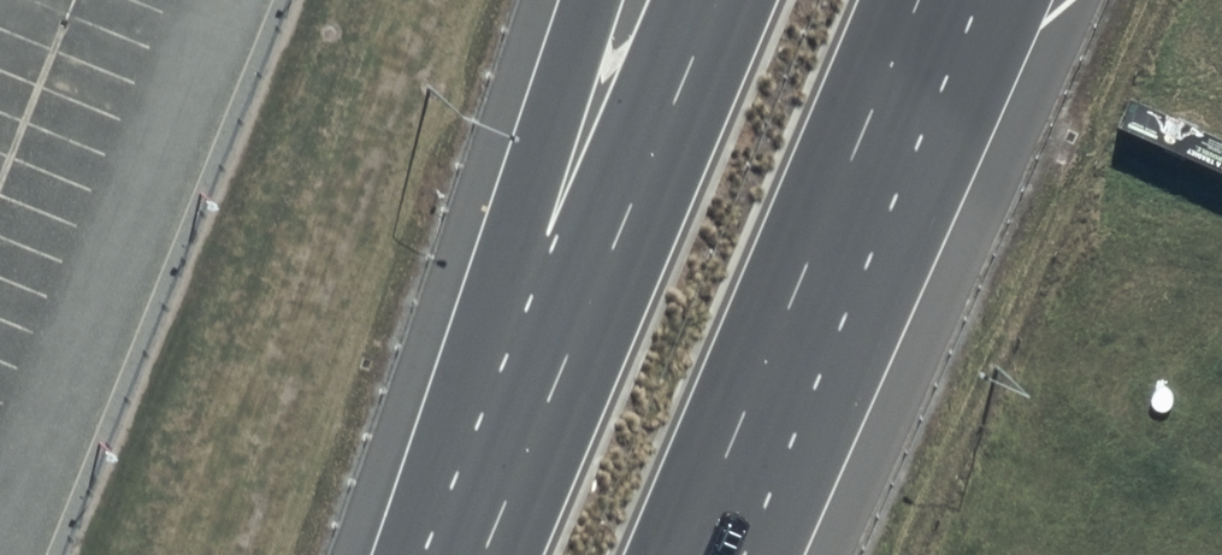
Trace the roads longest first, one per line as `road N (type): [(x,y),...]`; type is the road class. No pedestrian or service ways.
road 1 (trunk): [(1021,0),(884,306),(759,554)]
road 2 (trunk): [(479,554),(714,0)]
road 3 (trunk): [(927,0),(694,554)]
road 4 (trunk): [(401,554),(587,0)]

